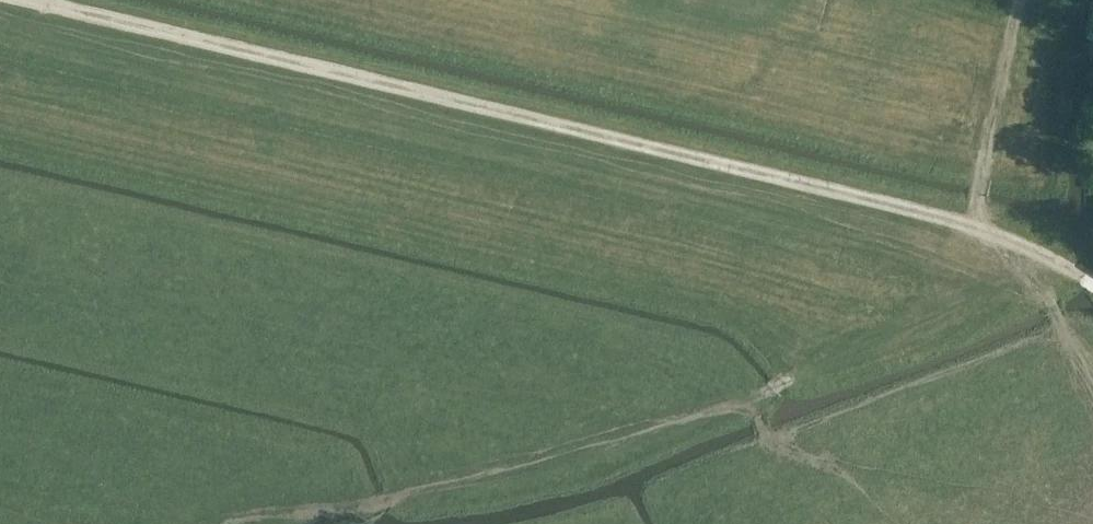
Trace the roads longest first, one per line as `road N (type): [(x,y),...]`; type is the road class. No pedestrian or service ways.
road 1 (track): [(839,186),(703,162),(41,0)]
road 2 (track): [(750,406),(304,520)]
road 3 (track): [(1084,523),(772,440),(750,406)]
road 4 (track): [(750,406),(790,376),(839,186)]
road 5 (track): [(973,234),(1018,0)]
road 6 (track): [(973,234),(926,209),(839,186)]
road 7 (track): [(1092,279),(1046,251),(973,234)]

